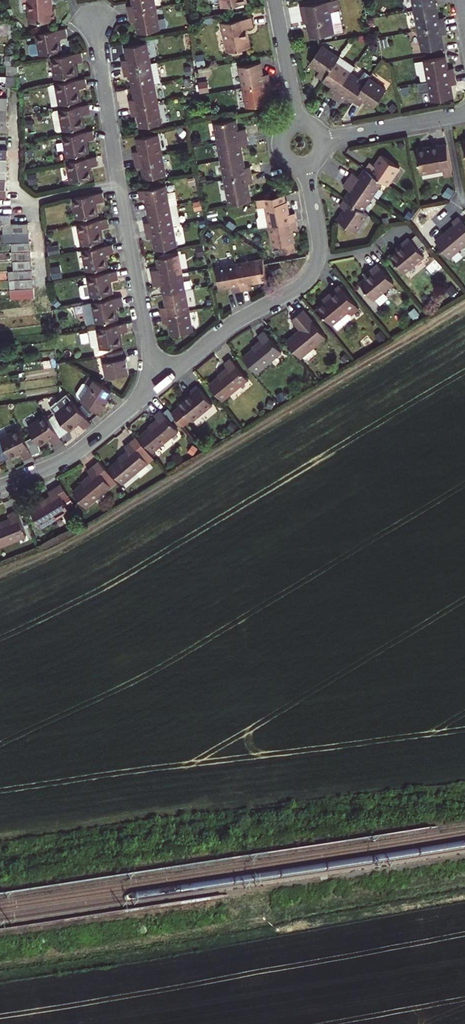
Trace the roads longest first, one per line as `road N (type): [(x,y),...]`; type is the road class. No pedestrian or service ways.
road 1 (residential): [(94,20),(155,387)]
road 2 (residential): [(318,257),(294,290),(234,323),(155,387)]
road 3 (residential): [(155,387),(69,457),(0,487)]
road 4 (residential): [(321,141),(446,117)]
road 5 (residential): [(274,0),(297,123)]

